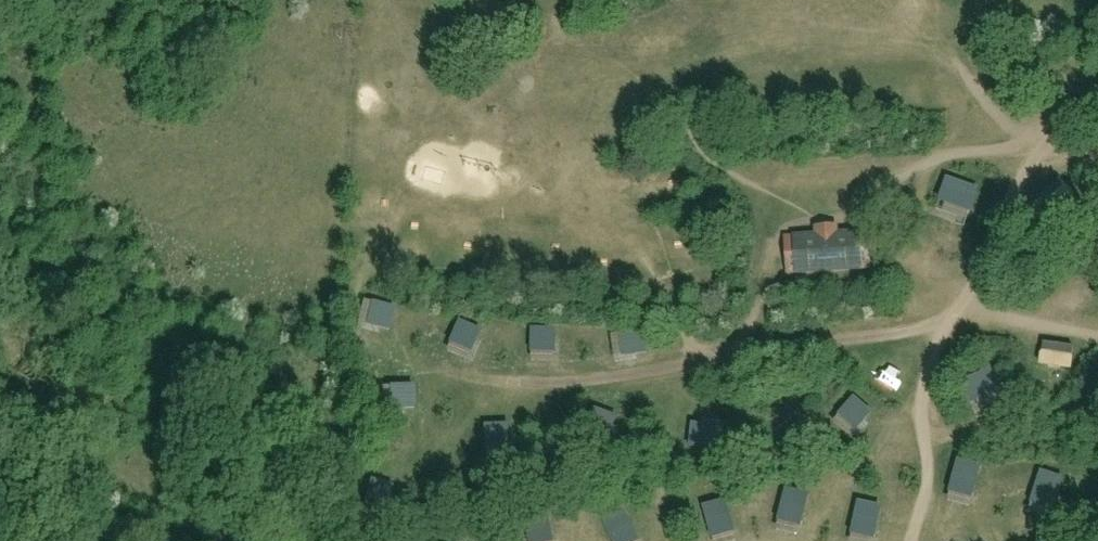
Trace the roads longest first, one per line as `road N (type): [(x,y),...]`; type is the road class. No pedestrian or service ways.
road 1 (track): [(1028,155),(954,159),(853,199),(798,208),(749,186)]
road 2 (track): [(945,321),(834,540)]
road 3 (track): [(917,375),(976,526),(973,540)]

